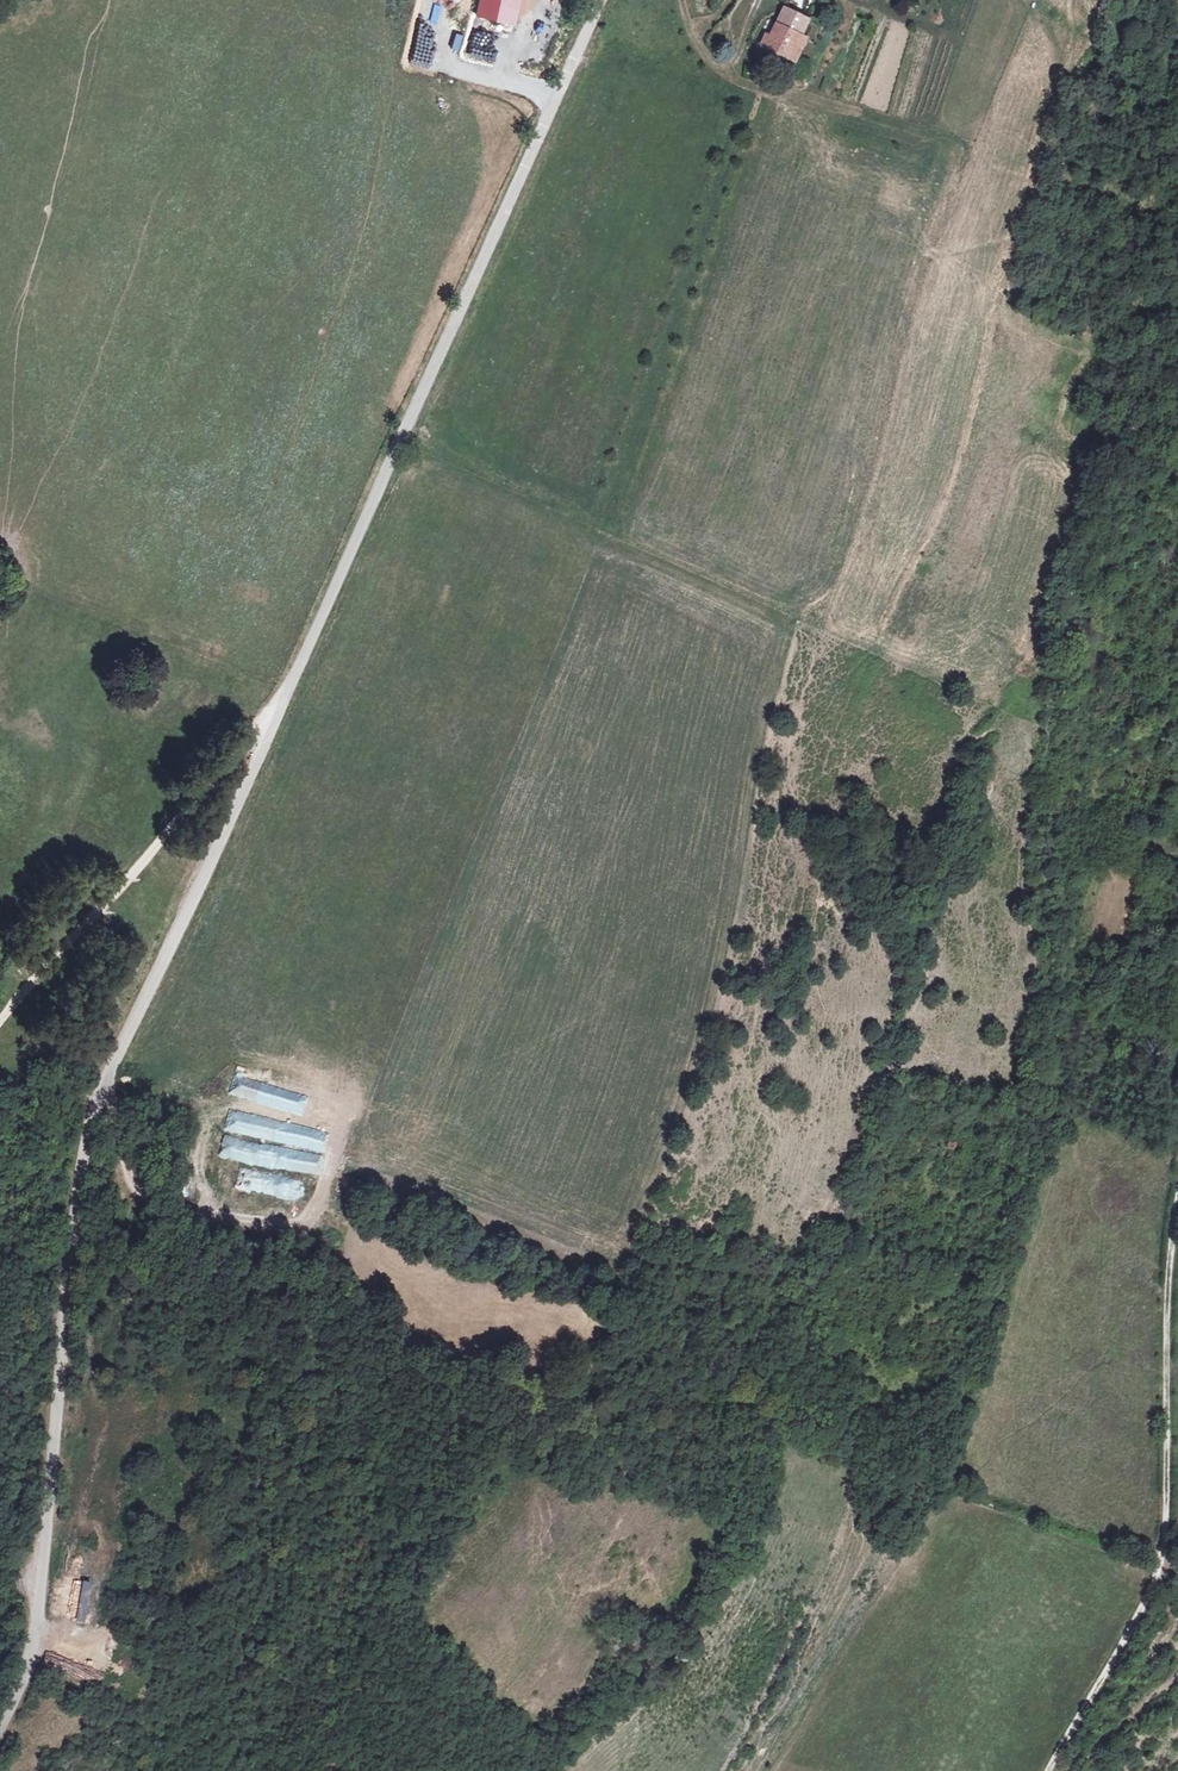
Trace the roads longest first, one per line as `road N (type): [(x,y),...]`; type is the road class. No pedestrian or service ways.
road 1 (unclassified): [(603,0),(105,1092),(77,1209),(34,1651),(0,1743)]
road 2 (track): [(1047,1770),(1165,1575),(1168,1265),(1177,1208)]
road 3 (track): [(282,704),(0,1022)]
road 4 (track): [(683,0),(705,56),(730,68),(758,0)]

